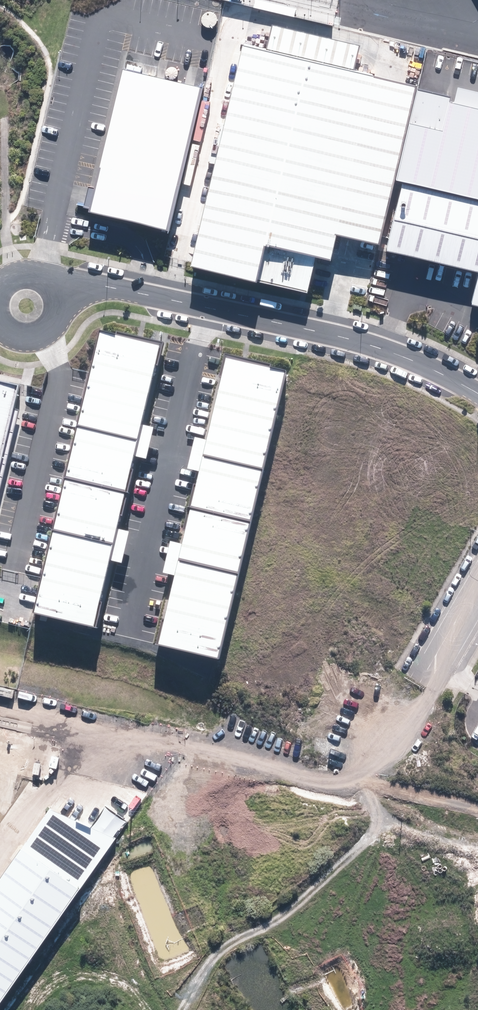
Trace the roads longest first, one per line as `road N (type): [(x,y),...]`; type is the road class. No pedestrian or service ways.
road 1 (track): [(477,813),(212,750),(161,748),(63,783),(34,804),(0,854)]
road 2 (tertiary): [(477,590),(209,1009)]
road 3 (unclassified): [(477,394),(376,343),(108,285),(60,289)]
road 4 (unknown): [(477,852),(333,816)]

